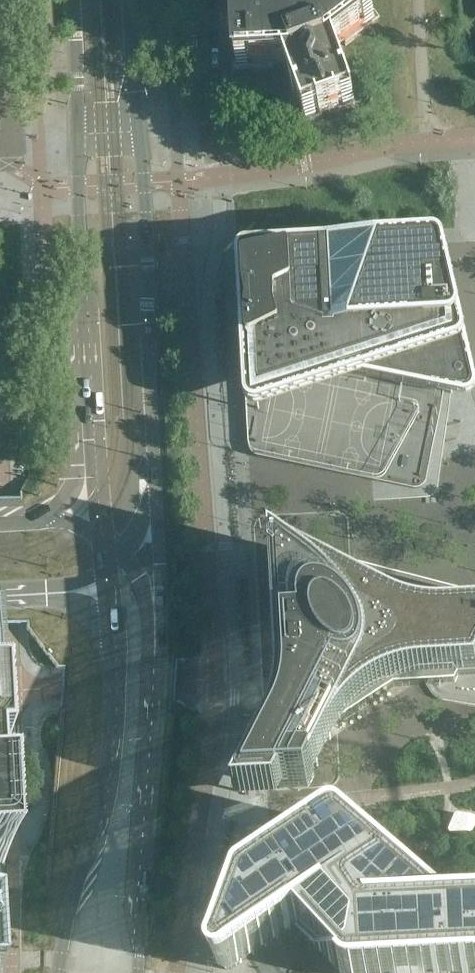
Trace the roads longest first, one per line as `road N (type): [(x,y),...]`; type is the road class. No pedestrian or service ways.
road 1 (secondary): [(111,588),(118,661),(113,752),(60,972)]
road 2 (secondary): [(138,972),(156,602)]
road 3 (secondary): [(76,134),(101,503)]
road 4 (secondary): [(161,490),(138,131)]
road 5 (residential): [(2,0),(11,136)]
road 6 (secondary): [(71,0),(76,134)]
road 7 (secondary): [(138,131),(130,0)]
road 8 (residential): [(213,129),(206,0)]

